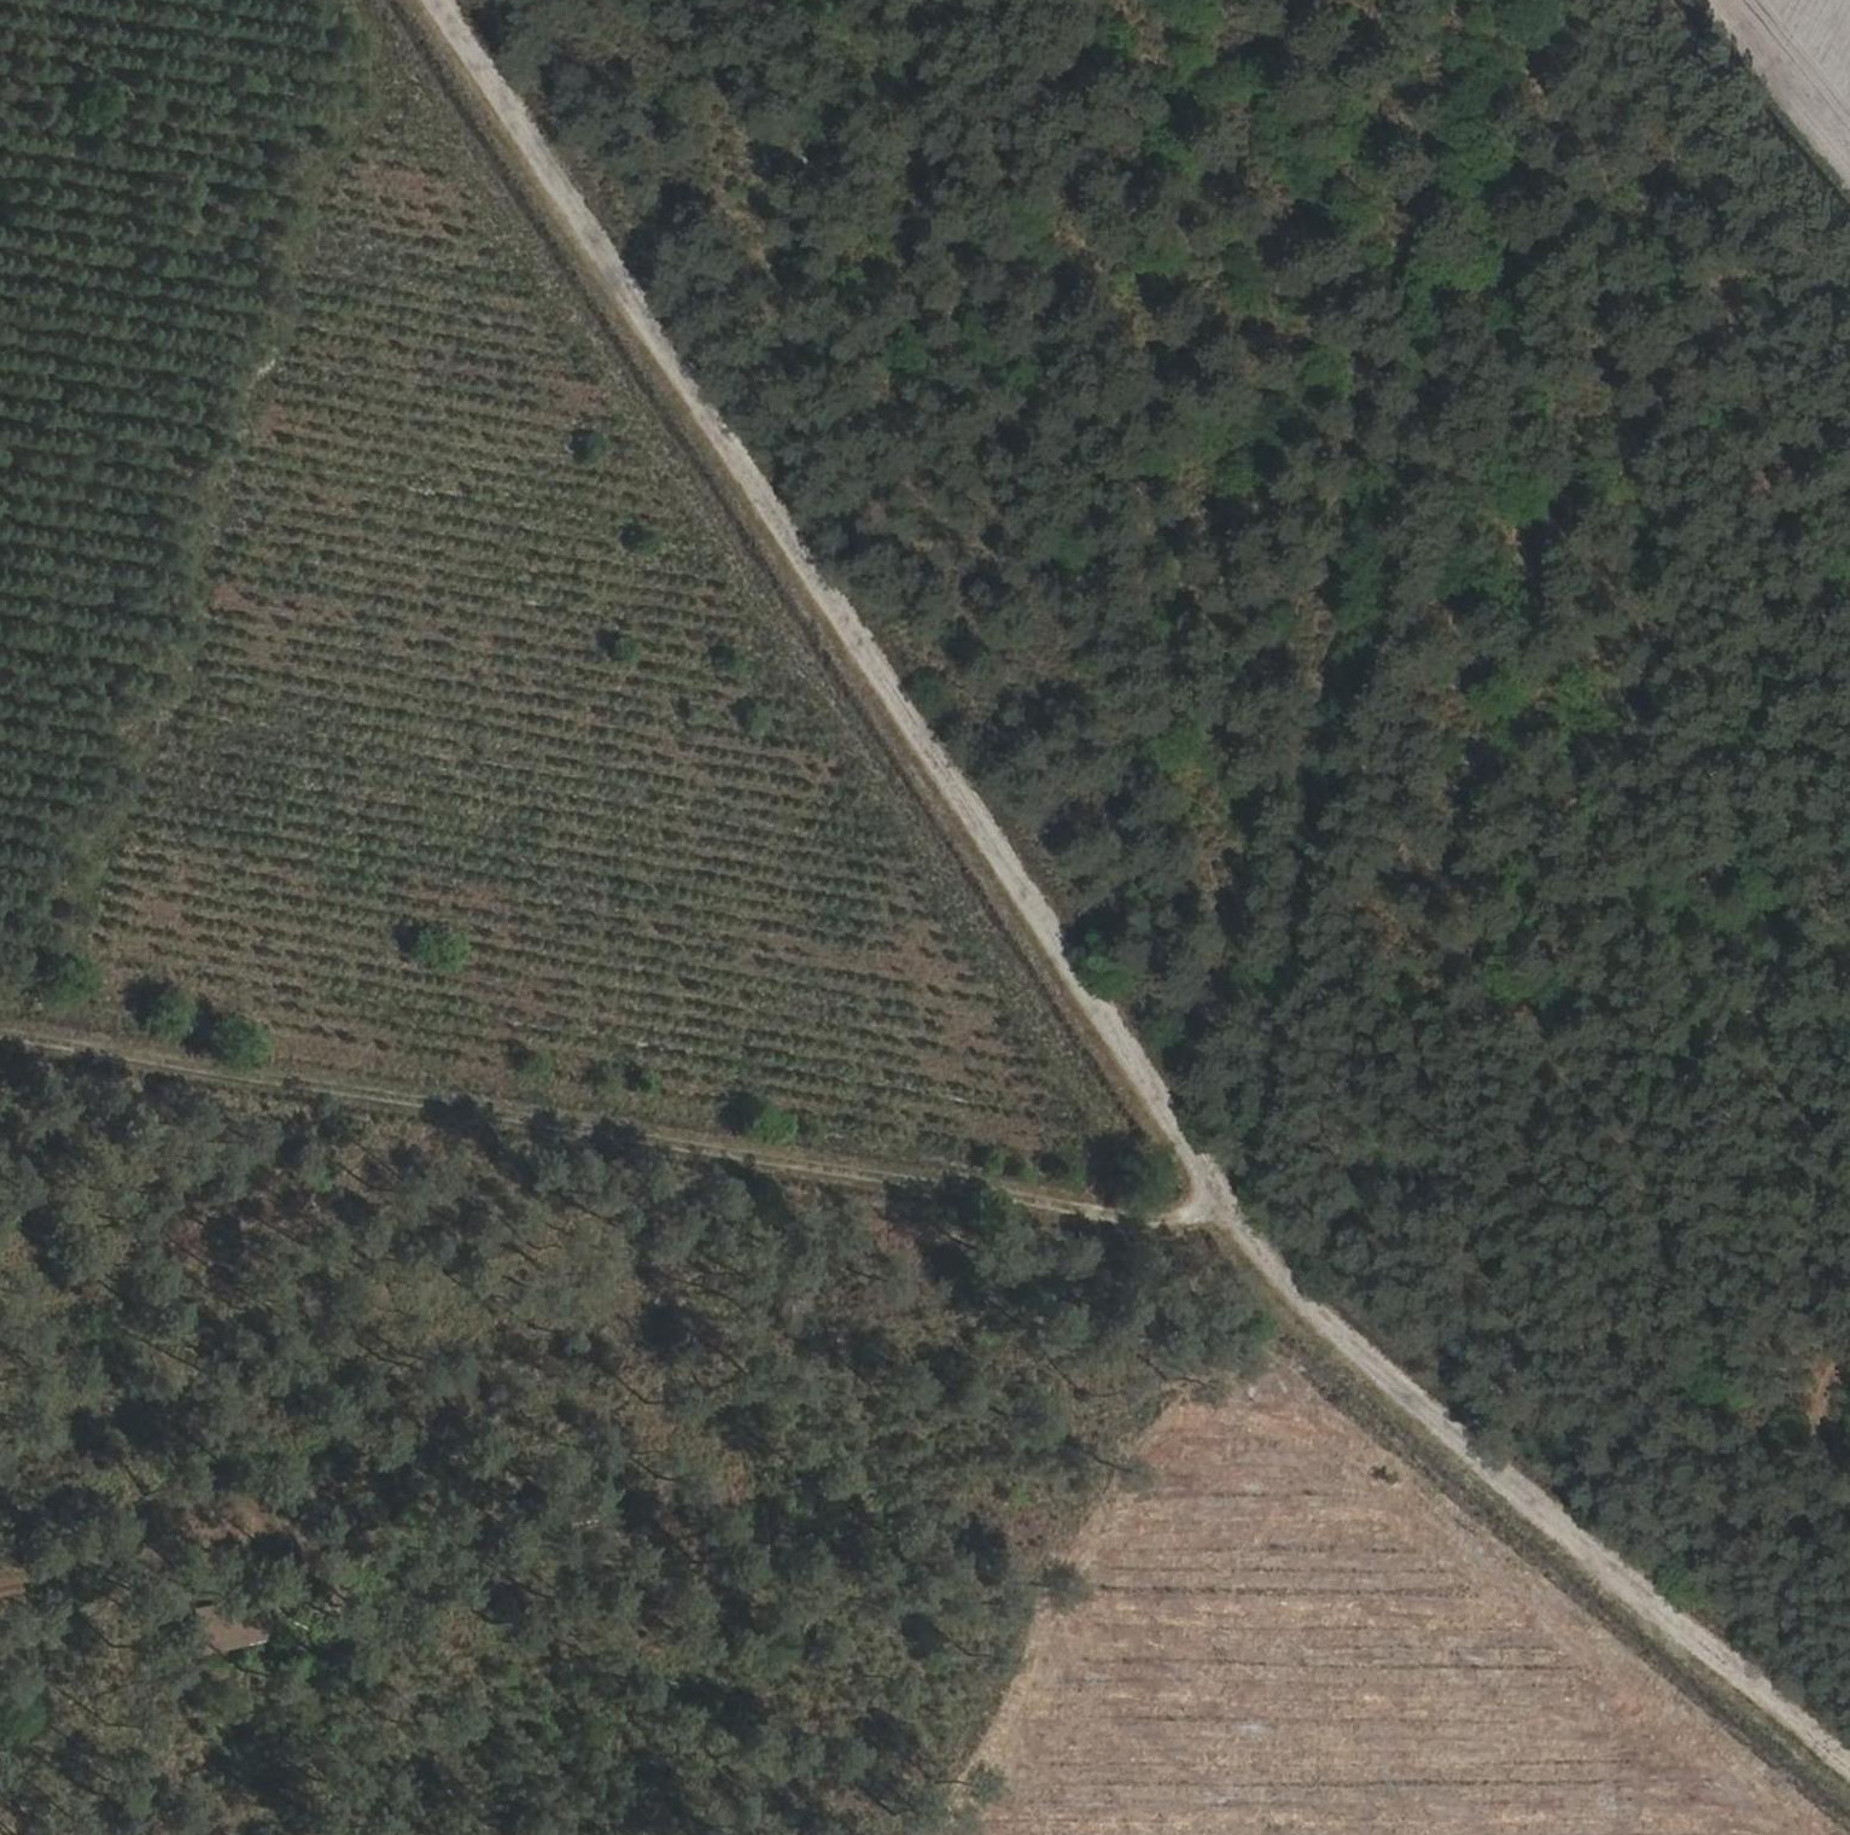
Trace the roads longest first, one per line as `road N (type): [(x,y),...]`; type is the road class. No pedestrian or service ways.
road 1 (track): [(437,0),(1224,1195),(1326,1317),(1849,1761)]

